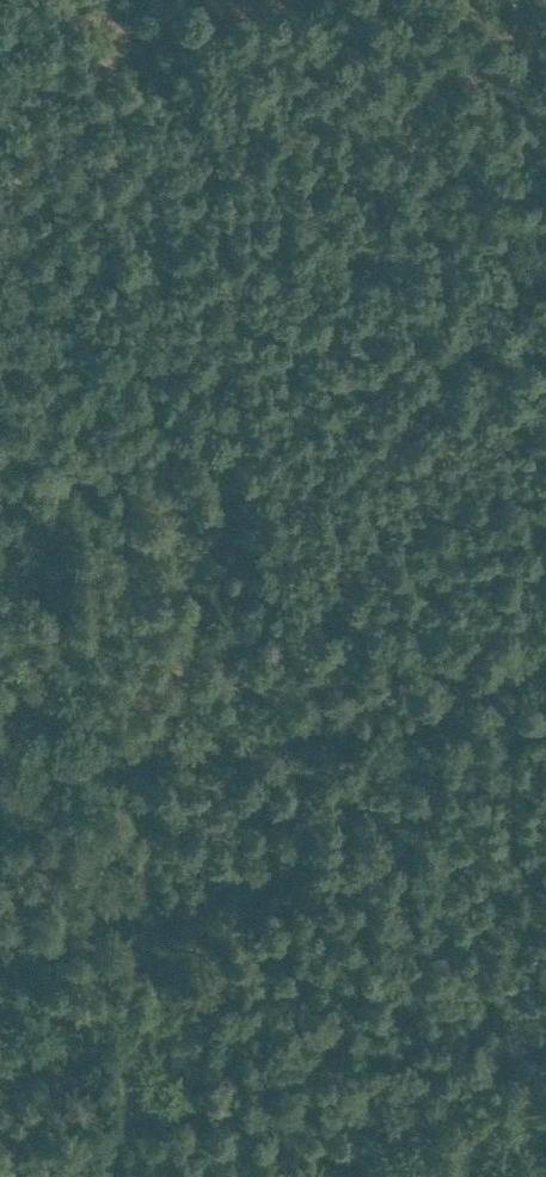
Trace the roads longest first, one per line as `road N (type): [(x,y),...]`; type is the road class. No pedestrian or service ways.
road 1 (track): [(0,117),(202,25),(280,0)]

